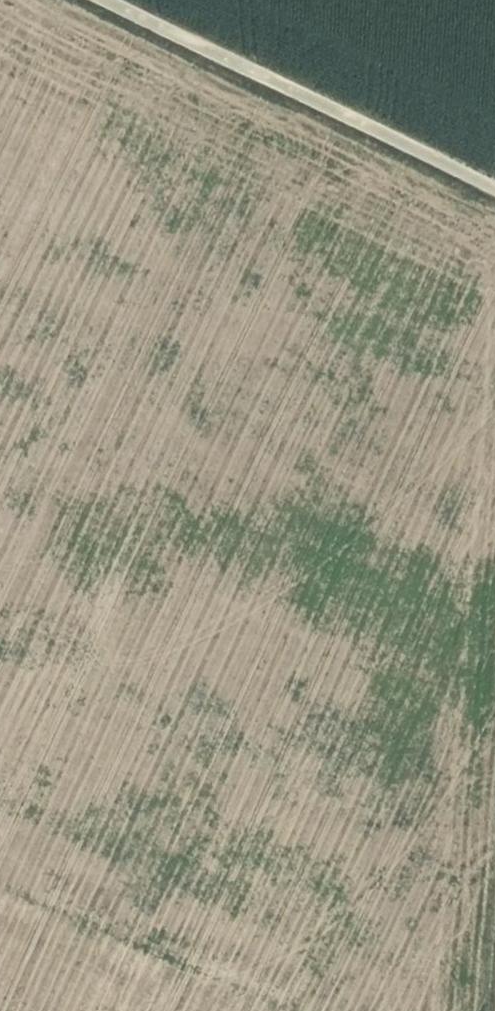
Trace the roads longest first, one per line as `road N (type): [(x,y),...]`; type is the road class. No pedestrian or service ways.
road 1 (track): [(494,194),(104,0)]

